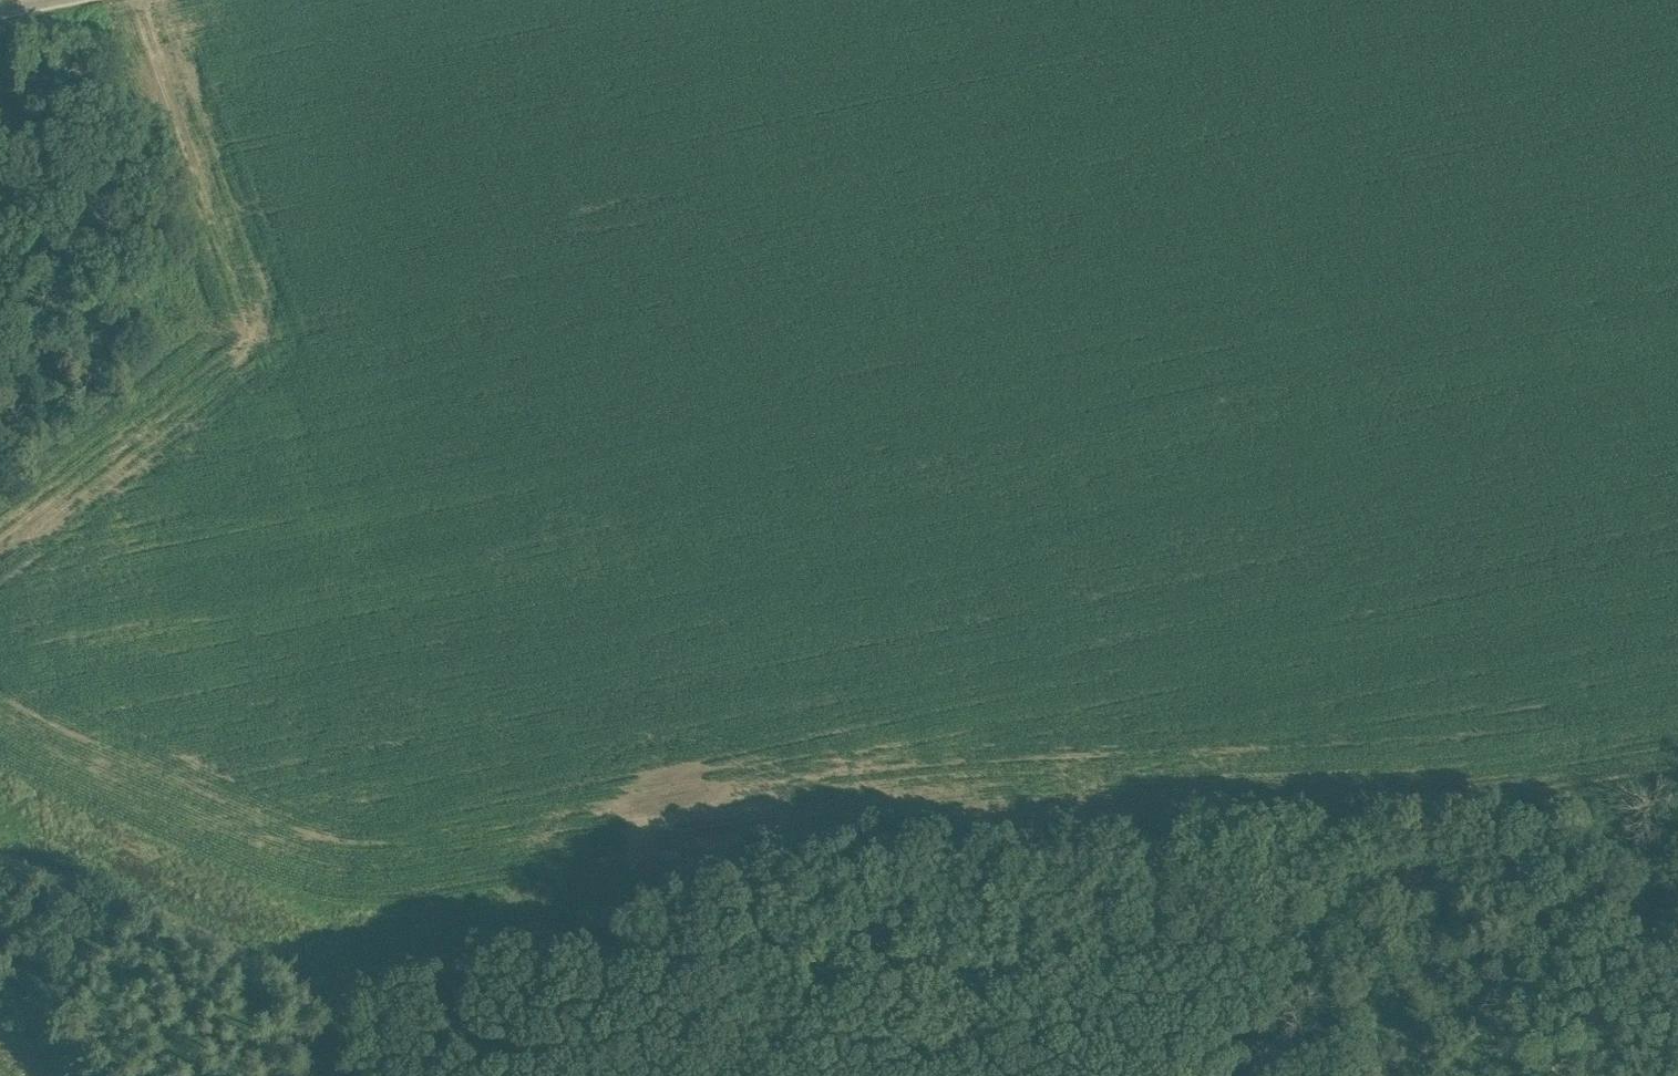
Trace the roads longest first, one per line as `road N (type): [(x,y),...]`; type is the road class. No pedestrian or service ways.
road 1 (track): [(412,1058),(89,881),(0,854)]

